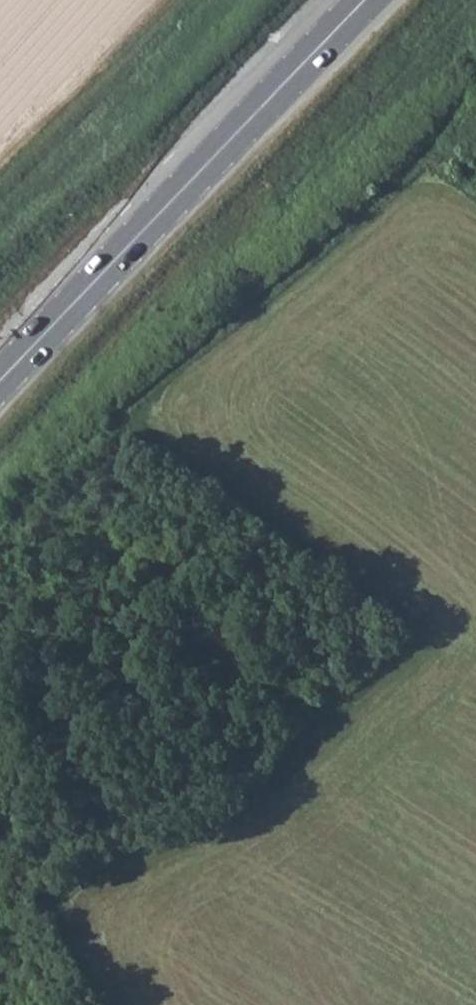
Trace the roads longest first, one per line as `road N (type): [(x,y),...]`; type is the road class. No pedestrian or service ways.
road 1 (primary): [(0,382),(366,0)]

